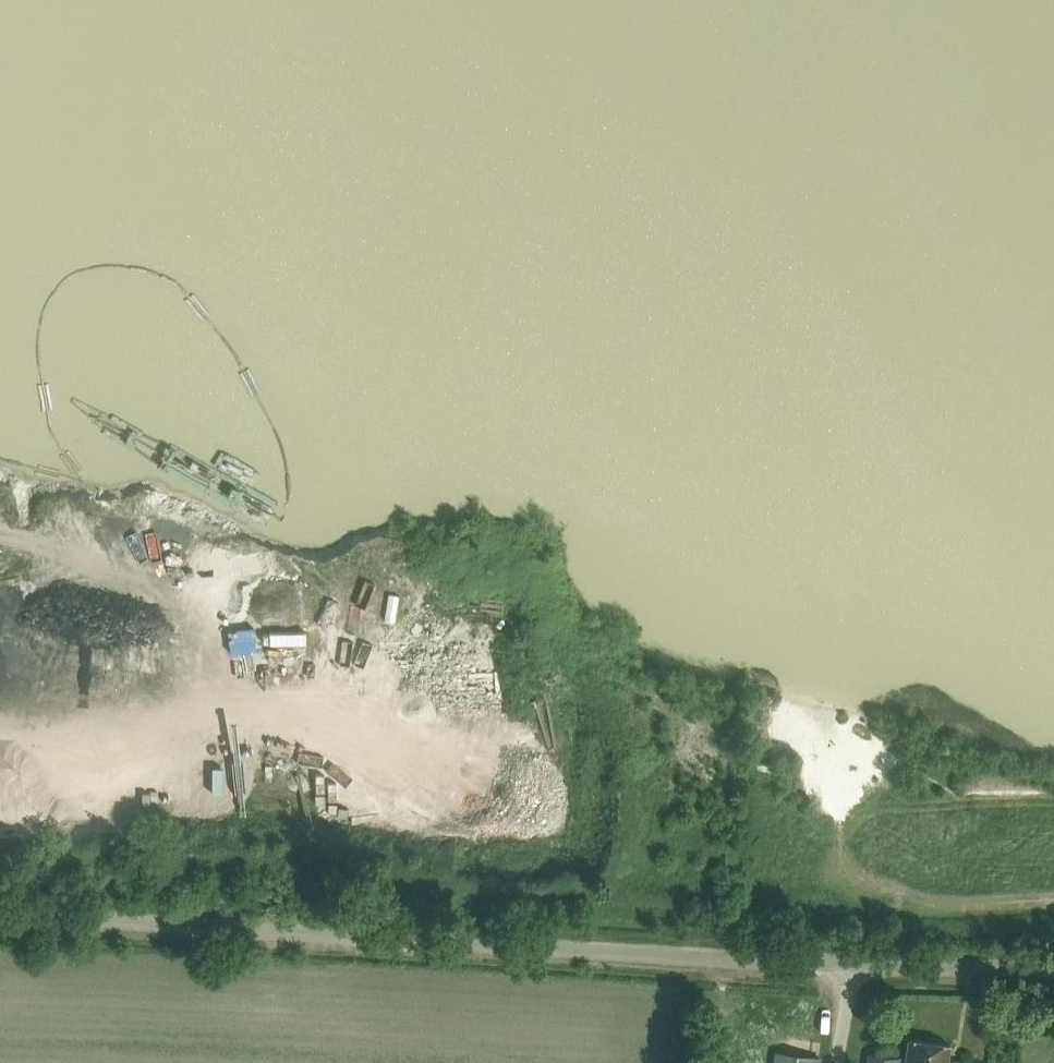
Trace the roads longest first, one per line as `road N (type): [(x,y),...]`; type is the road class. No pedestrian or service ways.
road 1 (unclassified): [(1053,968),(694,957),(0,917)]

